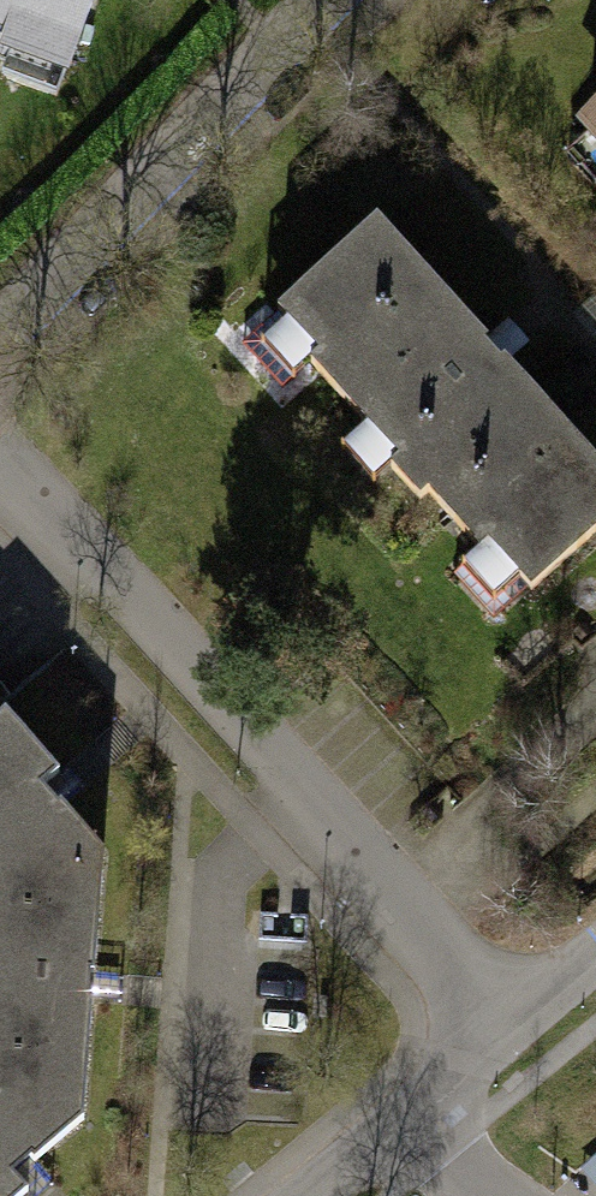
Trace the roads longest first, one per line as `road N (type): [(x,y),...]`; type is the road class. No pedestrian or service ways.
road 1 (residential): [(0,469),(509,1047)]
road 2 (residential): [(0,342),(334,0)]
road 3 (residential): [(317,1195),(509,1047)]

